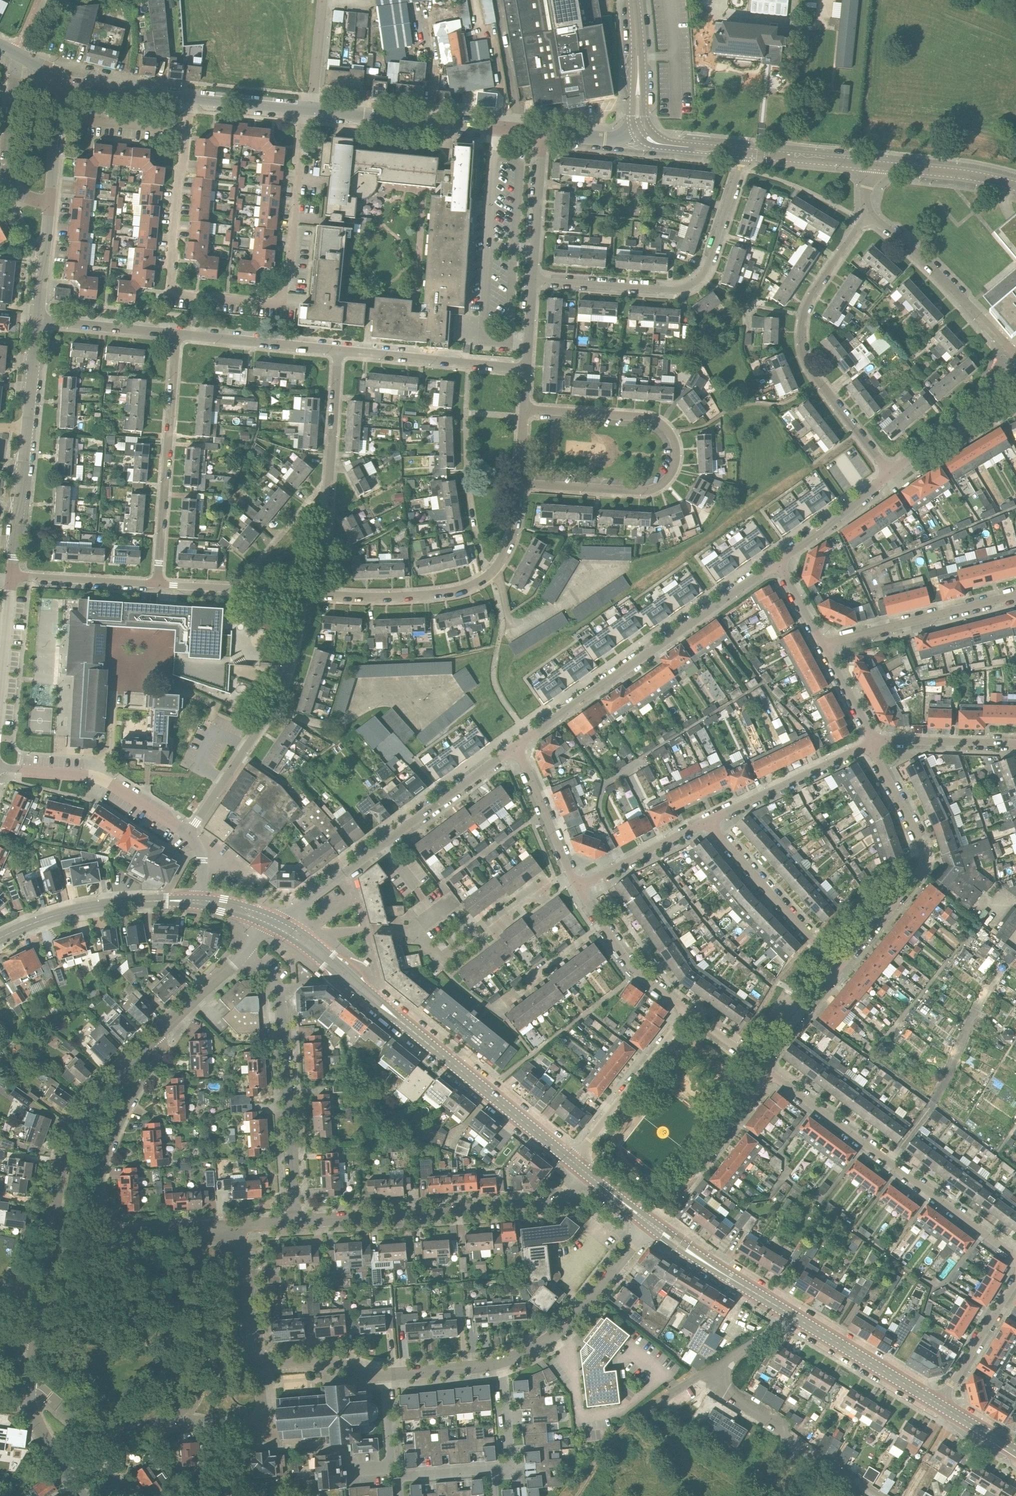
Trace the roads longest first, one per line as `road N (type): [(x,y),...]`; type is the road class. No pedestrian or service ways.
road 1 (residential): [(302,110),(286,294),(276,302),(182,296),(172,288),(190,98)]
road 2 (tertiary): [(573,1162),(277,923)]
road 3 (residential): [(28,1350),(74,1132),(180,1019)]
road 4 (residential): [(29,1385),(86,1430),(152,1438),(173,1424),(198,1380),(202,1222)]
road 5 (residential): [(521,485),(652,491),(674,473),(677,453),(672,432),(647,418),(525,411)]
road 6 (residential): [(514,747),(781,554)]
road 7 (residential): [(180,1019),(107,1151),(102,1182),(115,1227),(202,1222)]
road 8 (residential): [(292,1214),(546,1203),(583,1169)]
road 9 (residential): [(887,468),(812,364),(804,342),(808,313),(868,206)]
road 10 (residential): [(745,152),(696,283),(534,278)]
road 11 (residential): [(277,923),(367,849),(514,747)]
road 12 (residential): [(389,1375),(352,1371),(319,1353),(254,1361),(247,1350),(242,1219)]
road 13 (residential): [(186,835),(280,698),(299,640),(302,590)]
road 14 (residential): [(292,1214),(285,996),(254,948)]
road 15 (residential): [(321,591),(424,590),(494,576),(518,532),(521,485)]
road 16 (residential): [(840,966),(927,860),(872,740)]
road 17 (residential): [(160,581),(175,332)]
road 18 (residential): [(321,591),(334,348)]
road 19 (residential): [(542,133),(302,110)]
road 20 (unclassified): [(882,1495),(722,1382),(712,1364)]
road 21 (residential): [(1015,359),(868,206)]
road 22 (tertiary): [(201,902),(88,907),(0,938)]
road 23 (residential): [(408,933),(443,965),(570,874)]
road 24 (residential): [(186,835),(91,778),(0,766)]
road 25 (residential): [(647,1221),(538,1343),(504,1361)]
road 26 (residential): [(840,966),(710,819)]
road 27 (residential): [(527,369),(334,348)]
road 28 (residential): [(828,642),(1015,596)]
road 29 (residential): [(573,1162),(688,1012)]
road 30 (residential): [(872,740),(710,819)]
road 31 (tertiary): [(939,1404),(790,1312)]
road 32 (residential): [(50,204),(9,181),(2,159),(15,55)]
road 33 (tertiary): [(790,1312),(647,1221)]
road 34 (residential): [(887,468),(1015,366)]
road 35 (residential): [(334,348),(175,332)]
road 36 (residential): [(1015,1258),(891,1161)]
road 37 (residential): [(891,1161),(770,1071)]
road 38 (residential): [(11,576),(27,427)]
road 39 (residential): [(710,819),(575,883)]
road 40 (residential): [(11,576),(160,581)]
road 41 (residential): [(681,1189),(770,1071)]
road 42 (residential): [(1015,186),(871,165)]
road 43 (residential): [(534,278),(542,133)]
road 44 (residential): [(939,1404),(1015,1282)]
road 45 (residential): [(1015,745),(872,740)]
road 46 (residential): [(160,581),(302,590)]
road 47 (residential): [(570,874),(514,747)]
road 48 (residential): [(175,332),(39,320)]
road 49 (residential): [(781,554),(887,468)]
road 50 (residential): [(601,923),(497,1011)]
road 51 (residential): [(0,706),(11,576)]
road 52 (residential): [(641,130),(633,0)]
road 53 (residential): [(491,1469),(514,1467),(504,1361)]
road 54 (residential): [(871,165),(745,152)]
road 55 (residential): [(761,1064),(840,966)]
road 56 (residential): [(688,1012),(601,923)]
road 57 (residential): [(81,1495),(31,1409),(29,1385)]
road 58 (residential): [(190,98),(67,88)]
road 59 (residential): [(50,204),(56,100),(67,88)]

